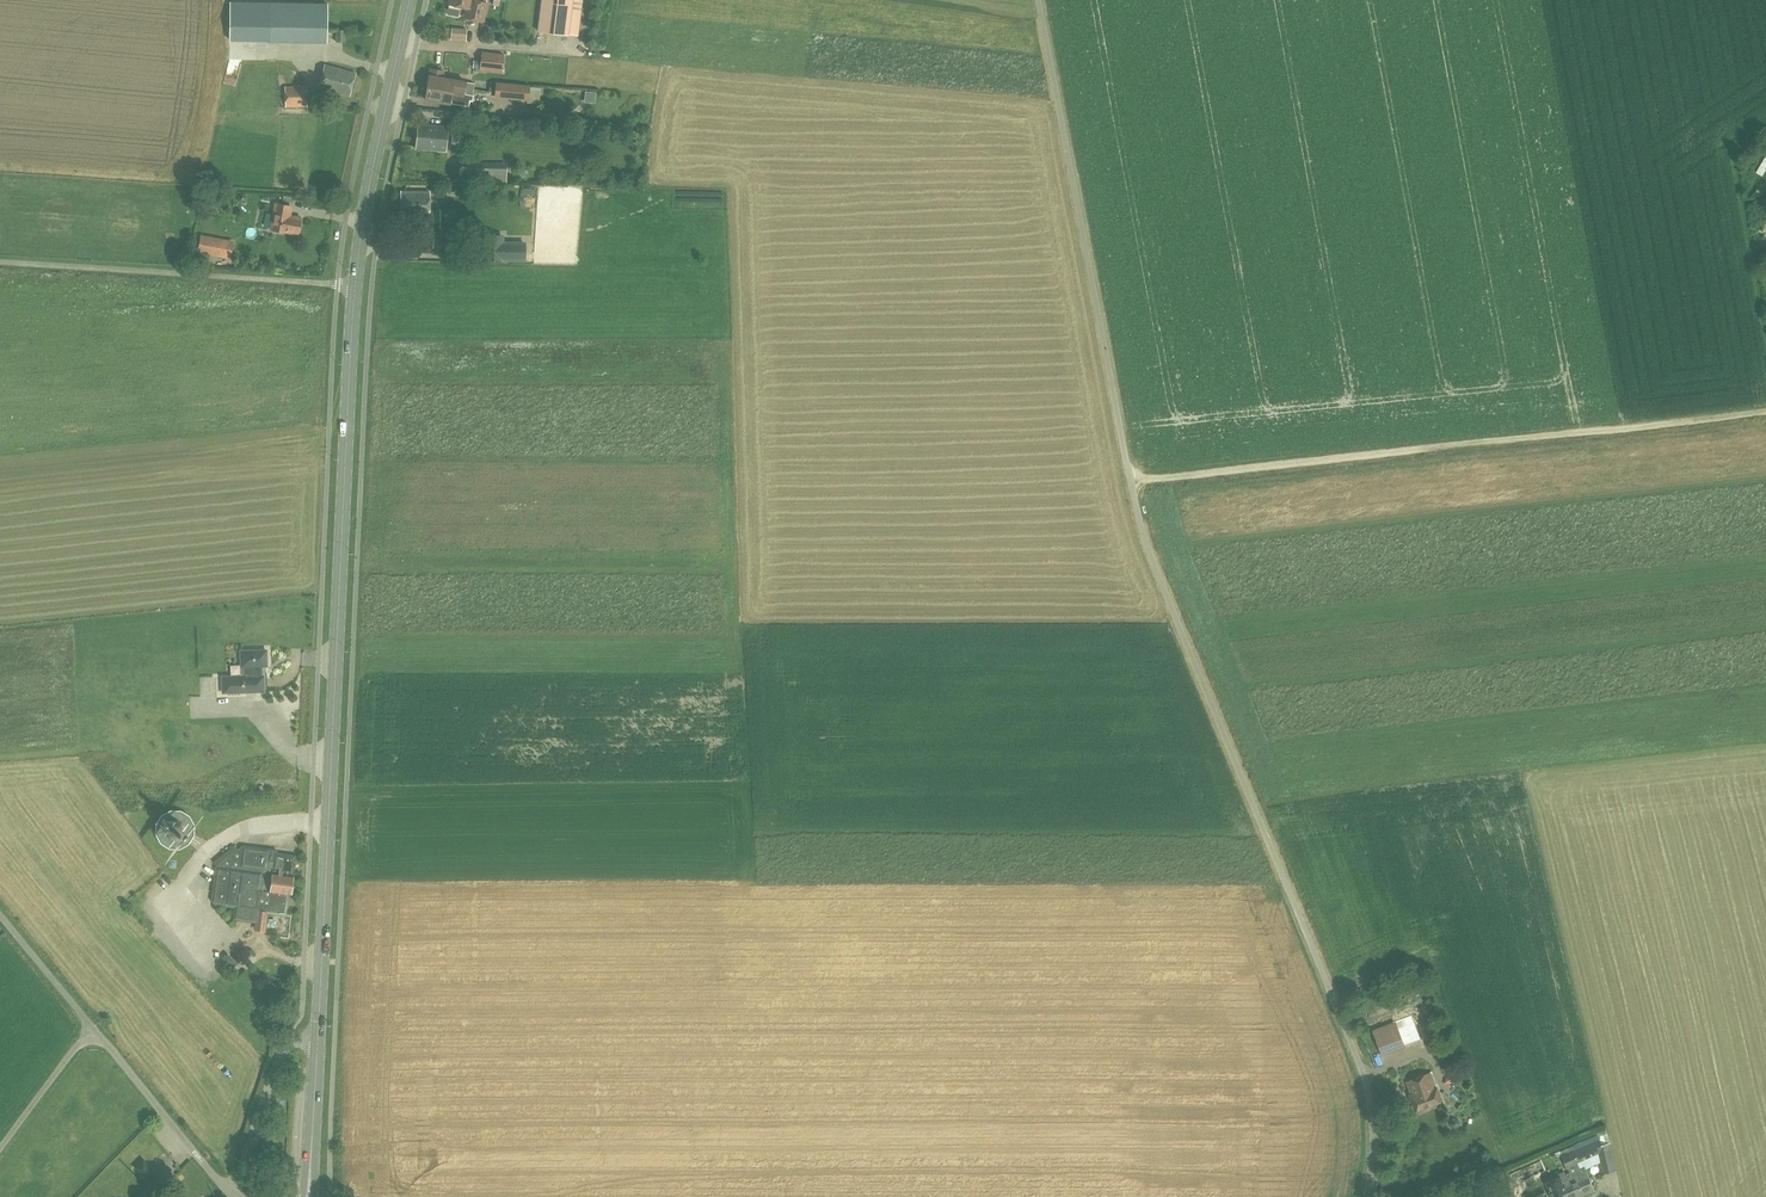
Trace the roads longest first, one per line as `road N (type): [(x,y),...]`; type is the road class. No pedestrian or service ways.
road 1 (unclassified): [(1366,1196),(1372,1132),(1359,1066),(1157,599),(1126,509),(1038,0)]
road 2 (secondary): [(319,1042),(355,285),(410,0)]
road 3 (track): [(1123,484),(1765,411)]
road 4 (track): [(355,285),(0,261)]
road 5 (unclassified): [(235,1195),(95,1029)]
road 6 (unclassified): [(319,1042),(286,1046),(279,1056),(235,1195)]
road 7 (secondary): [(309,1196),(319,1042)]
road 8 (unclassified): [(0,1148),(95,1029)]
road 9 (unclassified): [(95,1029),(0,912)]

